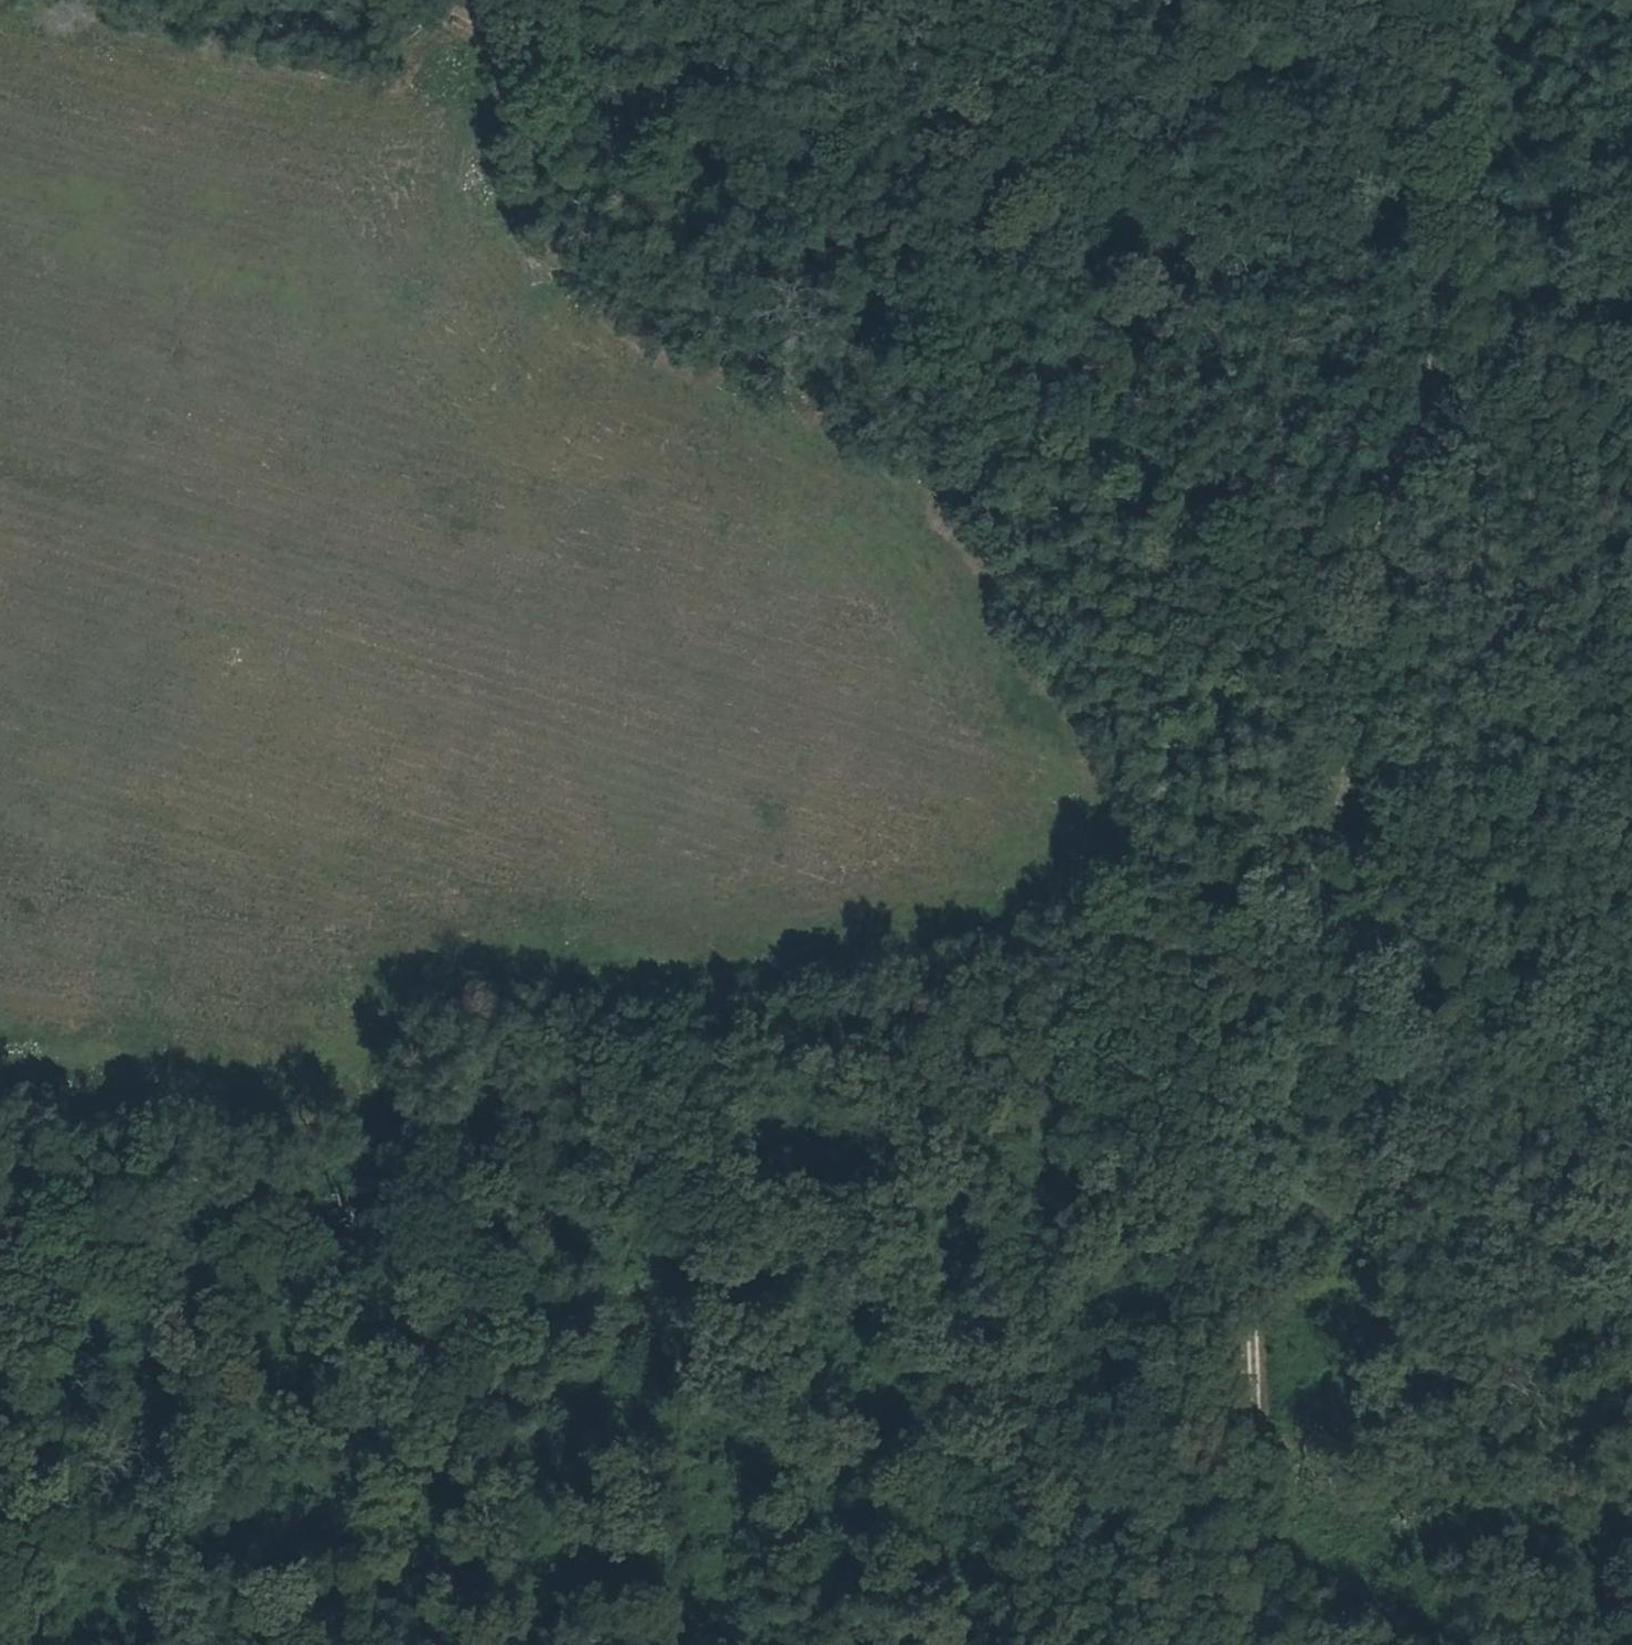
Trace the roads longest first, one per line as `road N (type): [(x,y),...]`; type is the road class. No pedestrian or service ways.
road 1 (track): [(1505,0),(1353,717),(1255,1065),(1243,1307),(1267,1644)]

